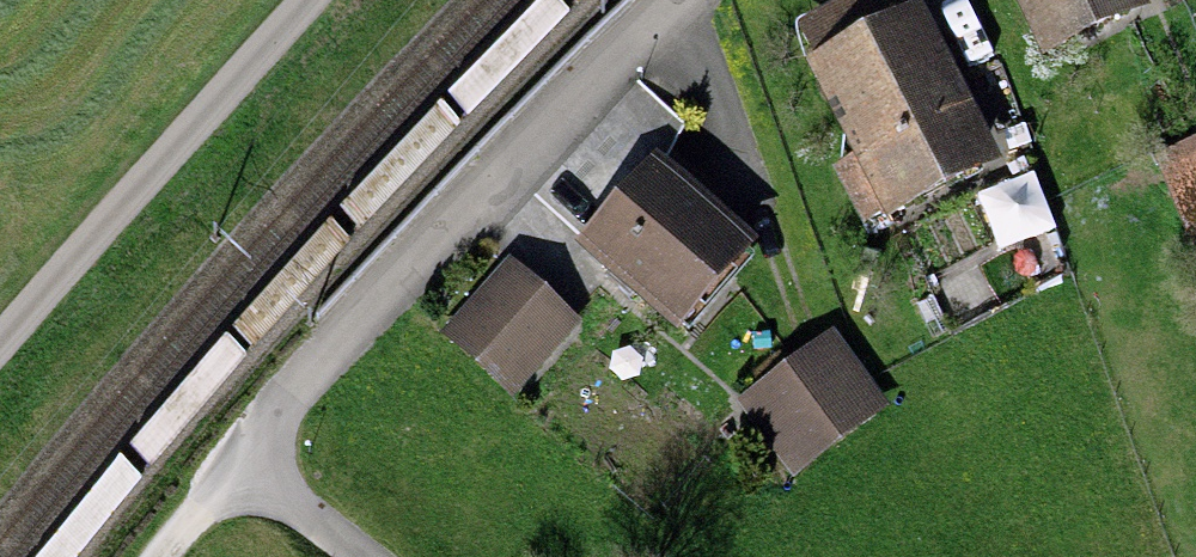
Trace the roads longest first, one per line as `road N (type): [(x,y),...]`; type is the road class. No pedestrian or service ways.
road 1 (residential): [(246,473),(325,374),(699,0)]
road 2 (track): [(0,358),(320,0)]

